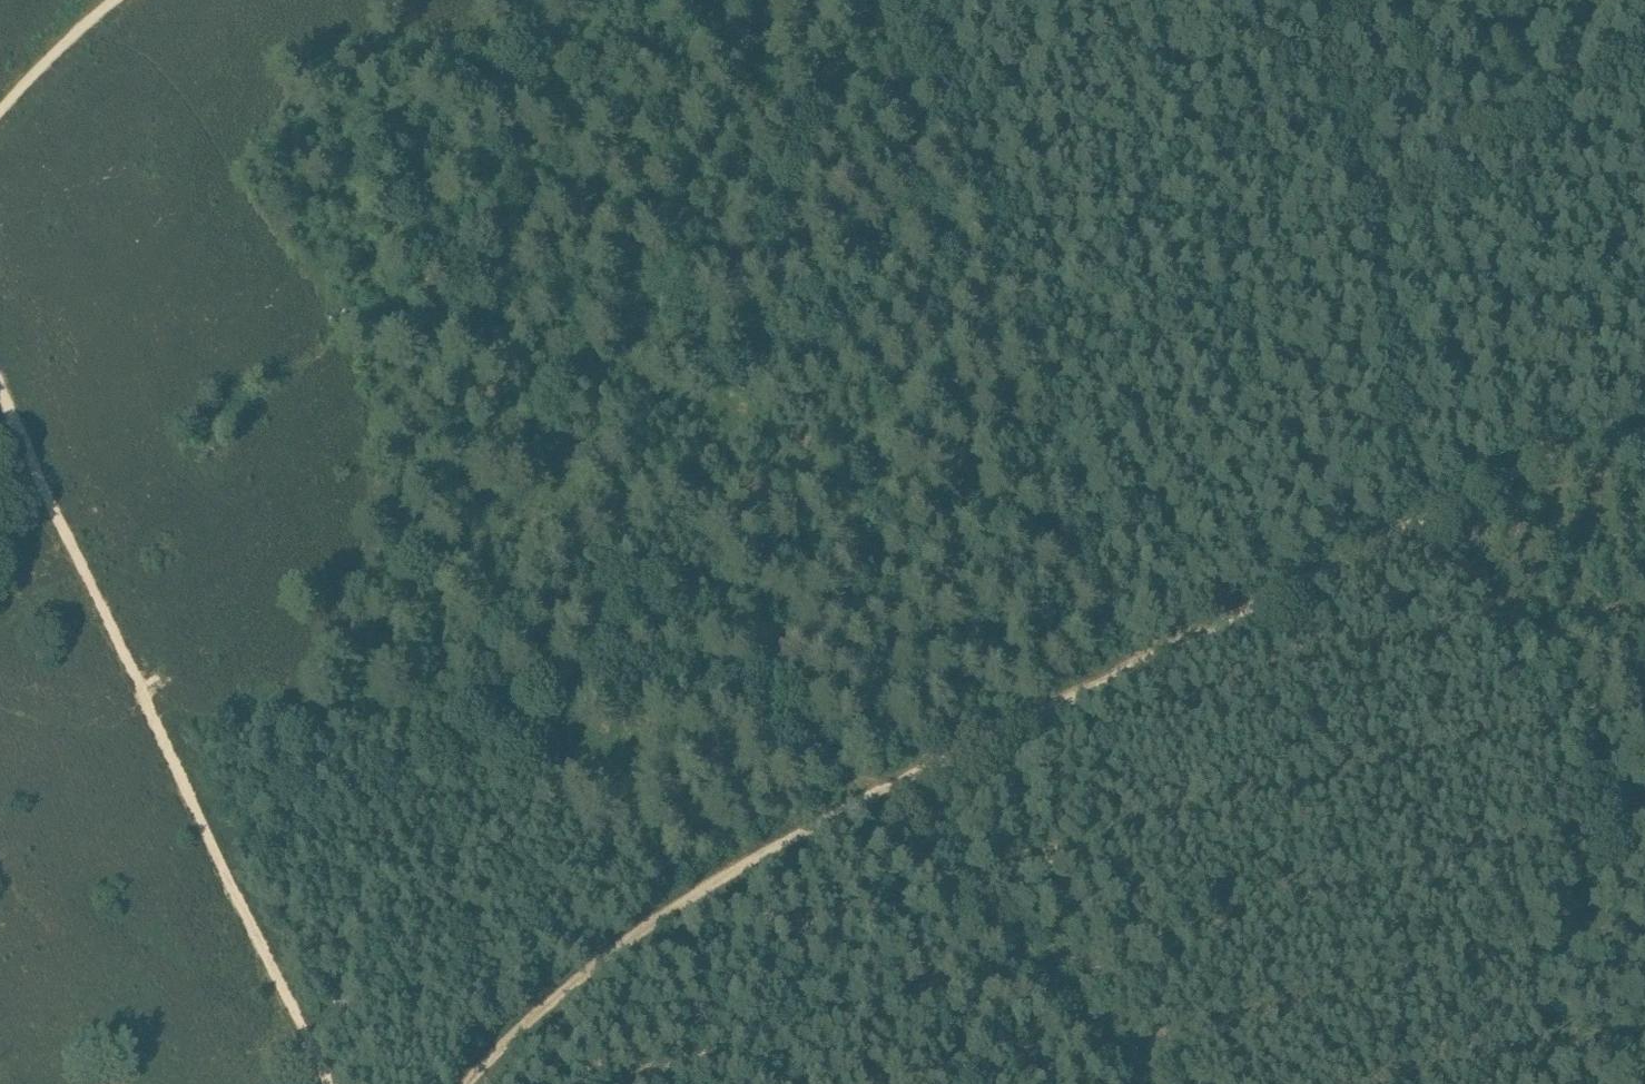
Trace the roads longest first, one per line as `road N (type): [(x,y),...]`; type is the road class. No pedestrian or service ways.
road 1 (track): [(472,1083),(534,1017),(706,890),(866,798),(1505,487),(1644,434)]

